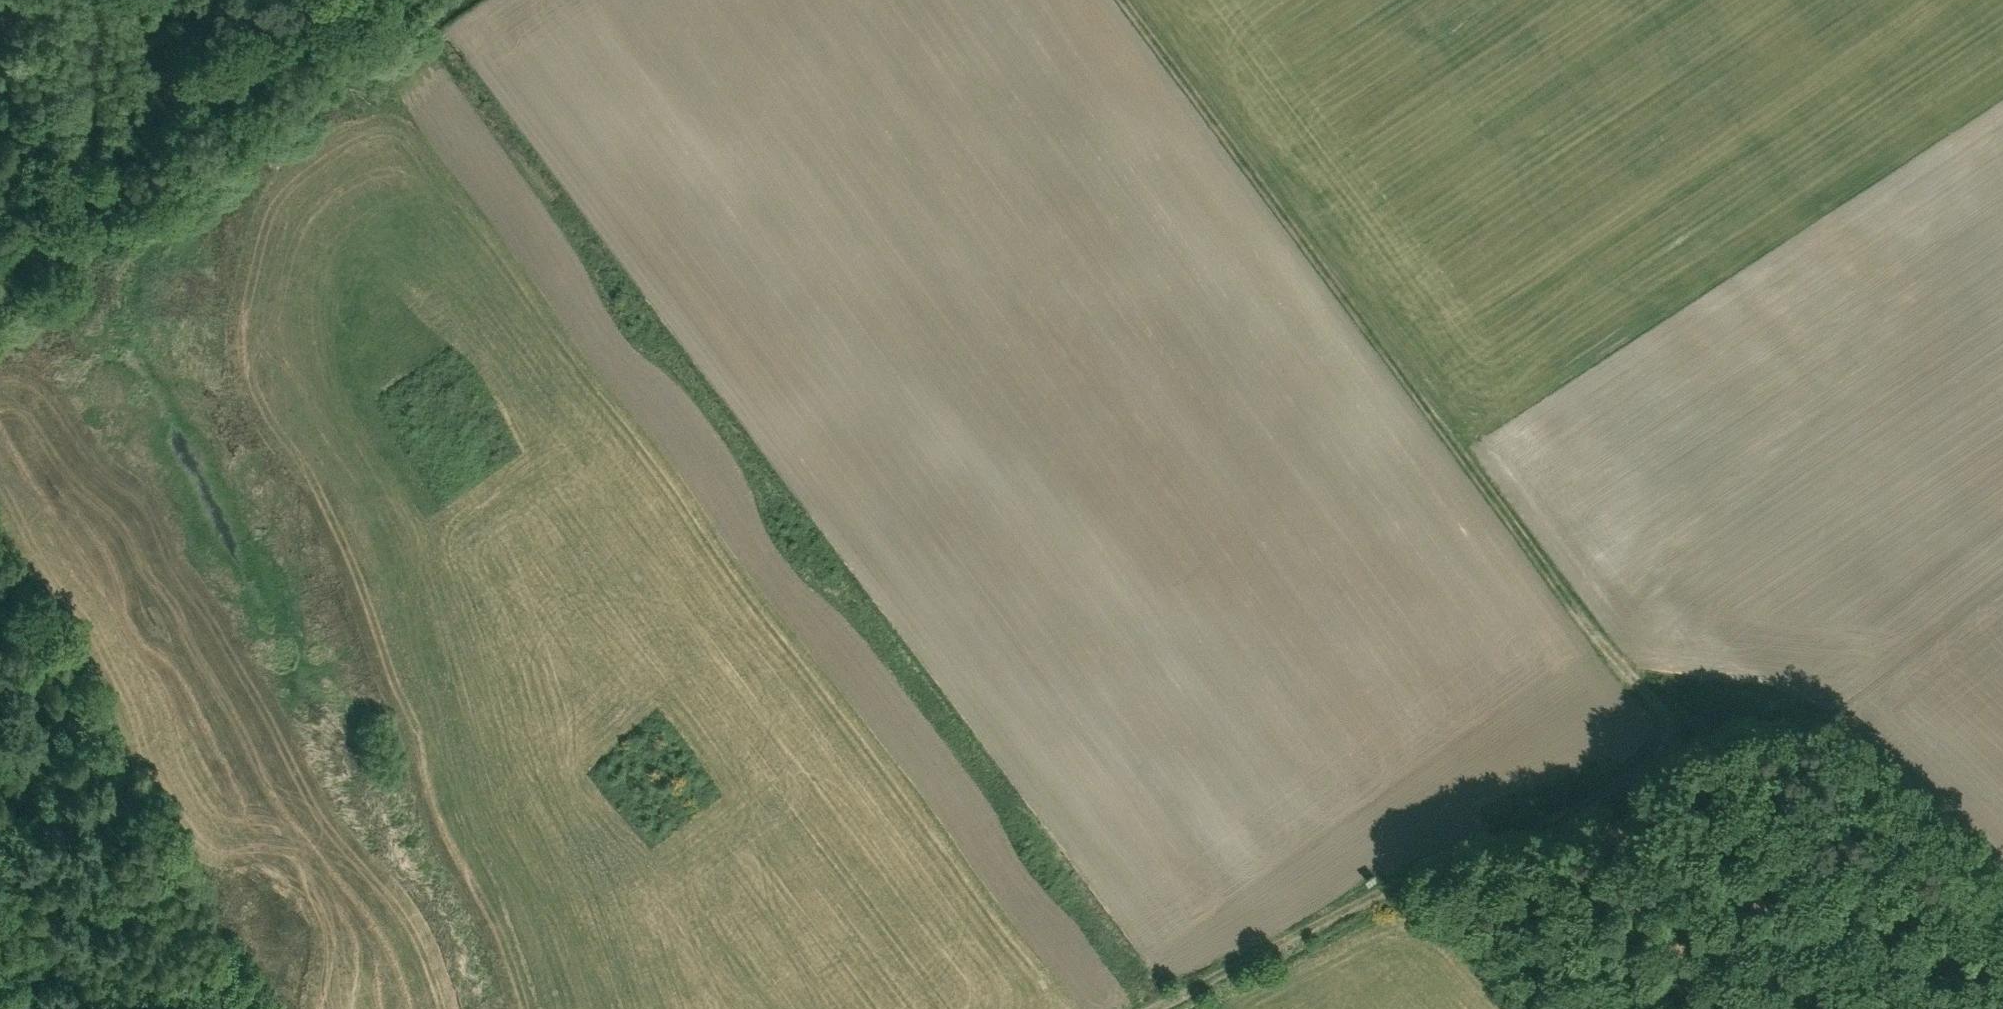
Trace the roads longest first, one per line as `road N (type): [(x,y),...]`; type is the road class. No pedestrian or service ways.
road 1 (track): [(1702,742),(1168,1008)]
road 2 (track): [(93,213),(421,0)]

